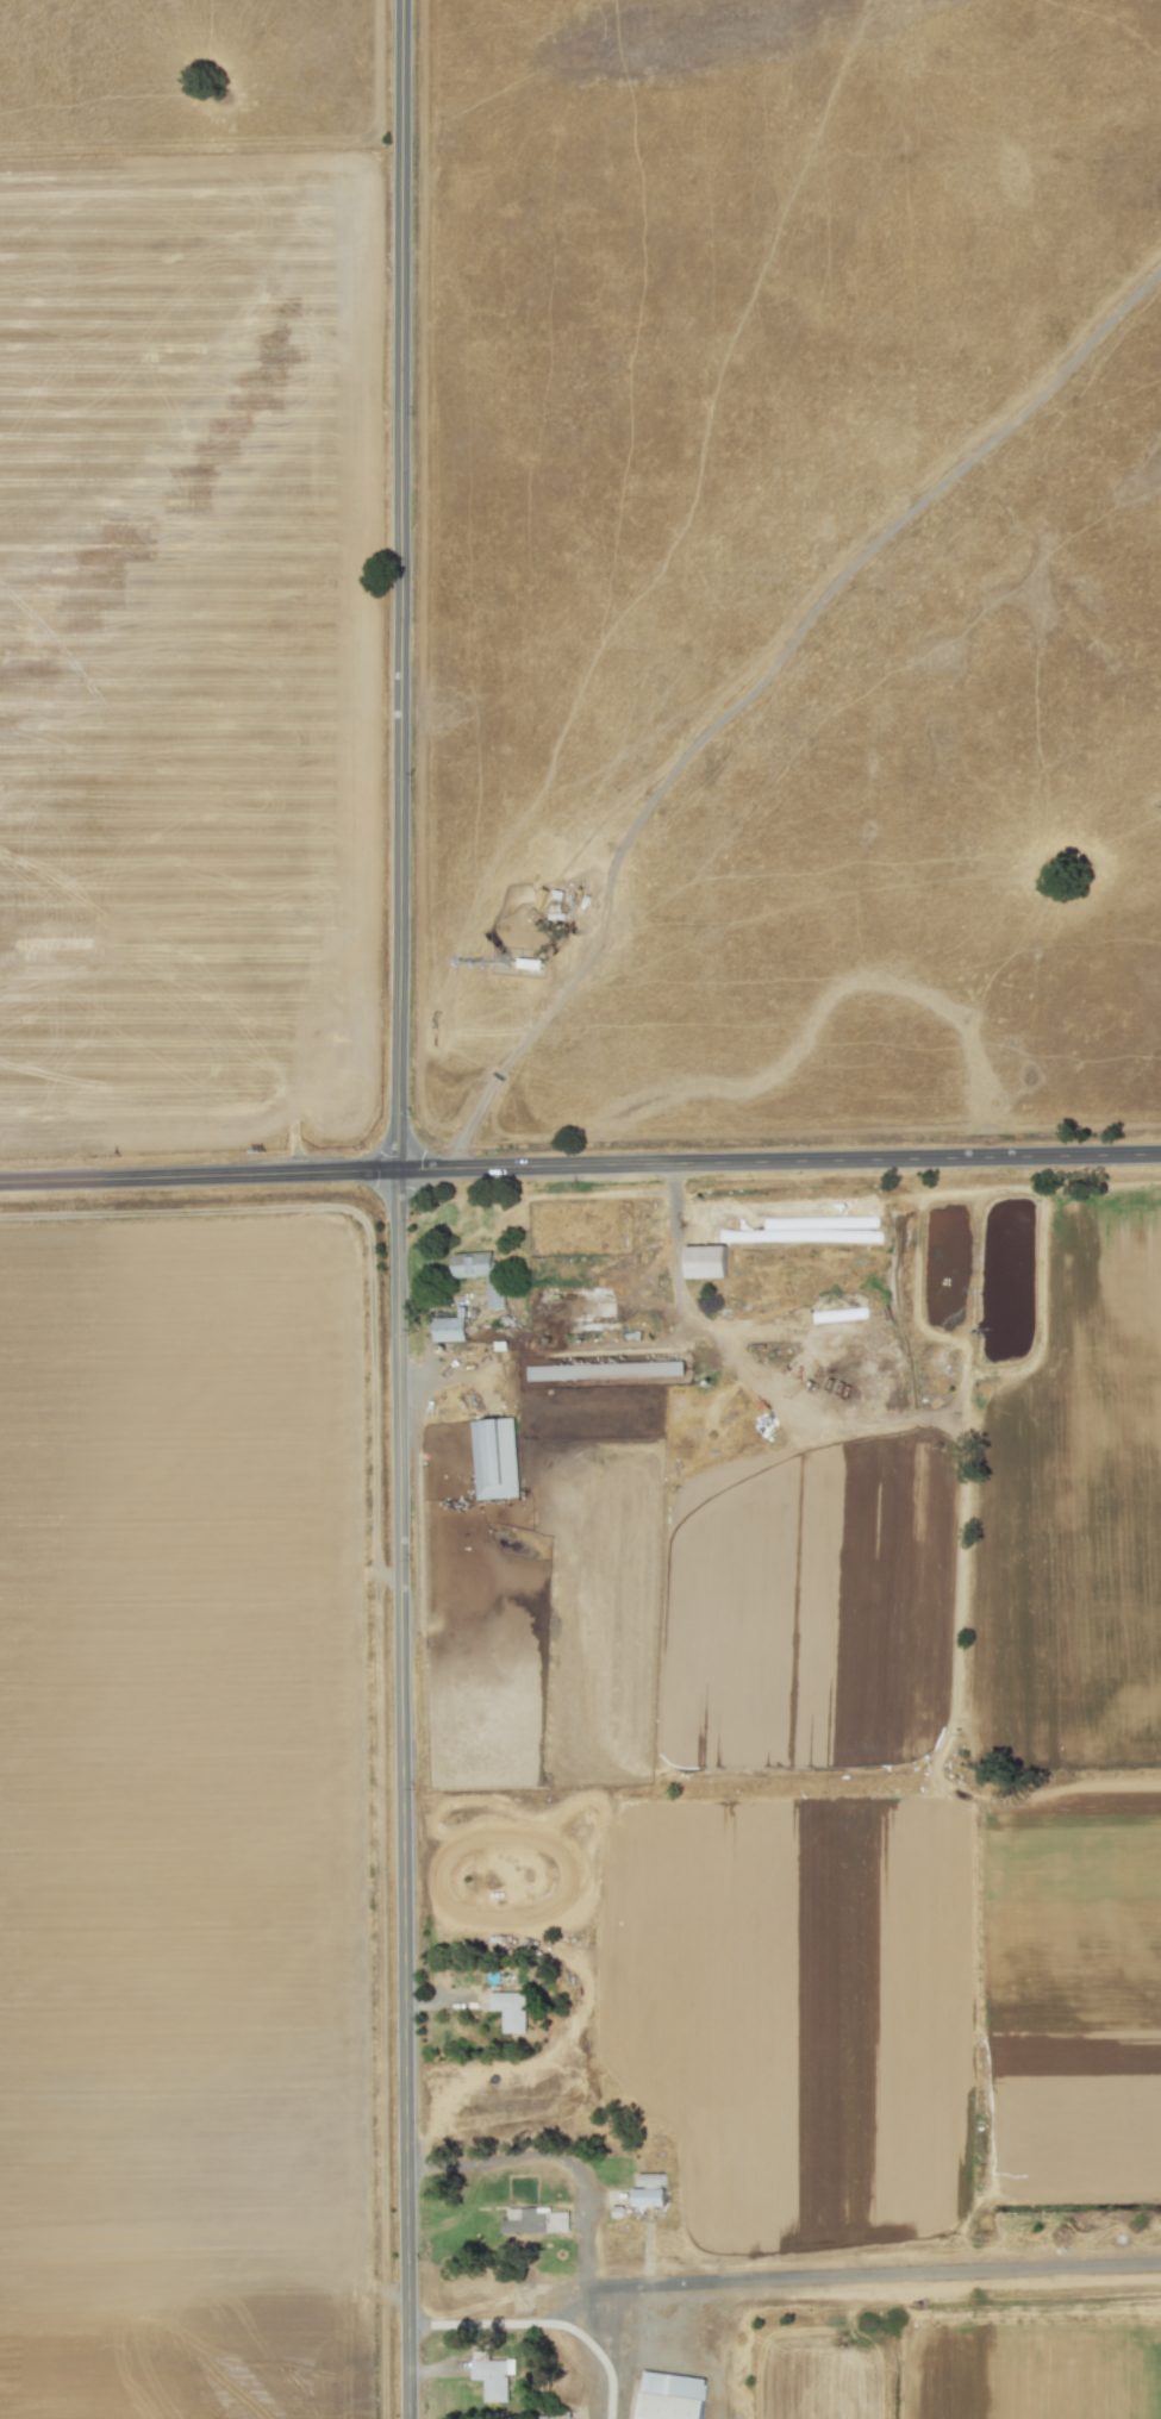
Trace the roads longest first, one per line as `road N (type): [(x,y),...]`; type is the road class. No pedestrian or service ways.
road 1 (tertiary): [(413,2418),(400,1173),(405,0)]
road 2 (tertiary): [(0,1183),(1160,1156)]

